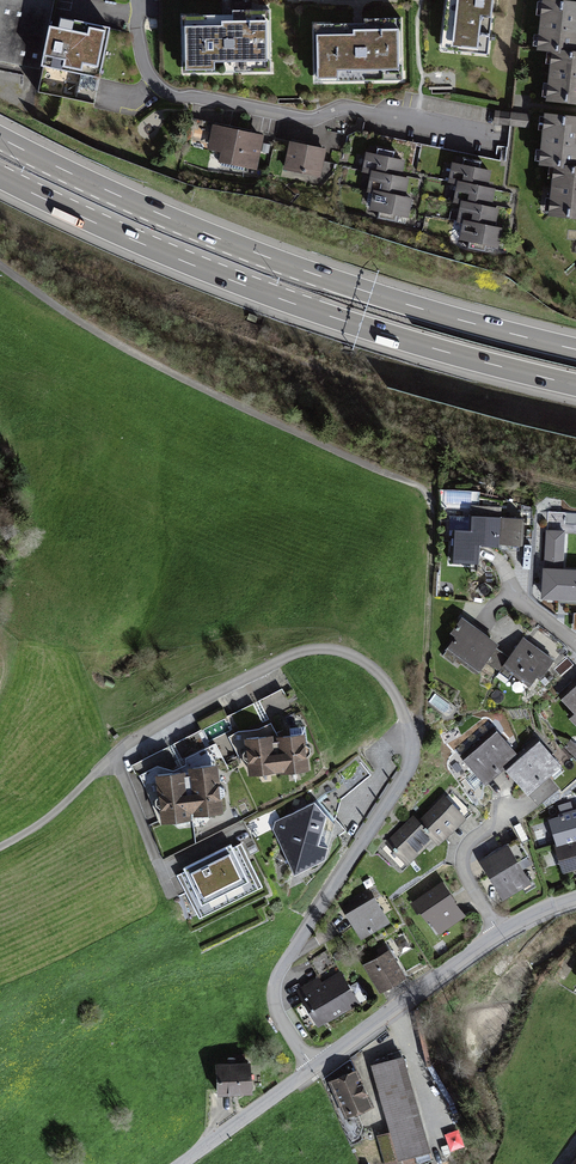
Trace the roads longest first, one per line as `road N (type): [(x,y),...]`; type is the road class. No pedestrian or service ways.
road 1 (residential): [(315,1068),(272,997),(279,973),(408,765),(409,737),(381,683),(358,663),(308,654),(115,755),(171,894)]
road 2 (track): [(0,266),(119,345),(426,492),(432,521),(418,720),(409,737)]
road 3 (motorway): [(575,348),(308,271),(127,199),(0,137)]
road 4 (motorway): [(0,177),(291,303),(575,386)]
road 5 (residential): [(138,0),(143,64),(174,97),(313,120),(343,107),(498,141)]
road 6 (residential): [(315,1068),(499,935)]
road 7 (residential): [(499,935),(461,860),(467,845),(519,809)]
road 8 (unclassified): [(183,1163),(315,1068)]

